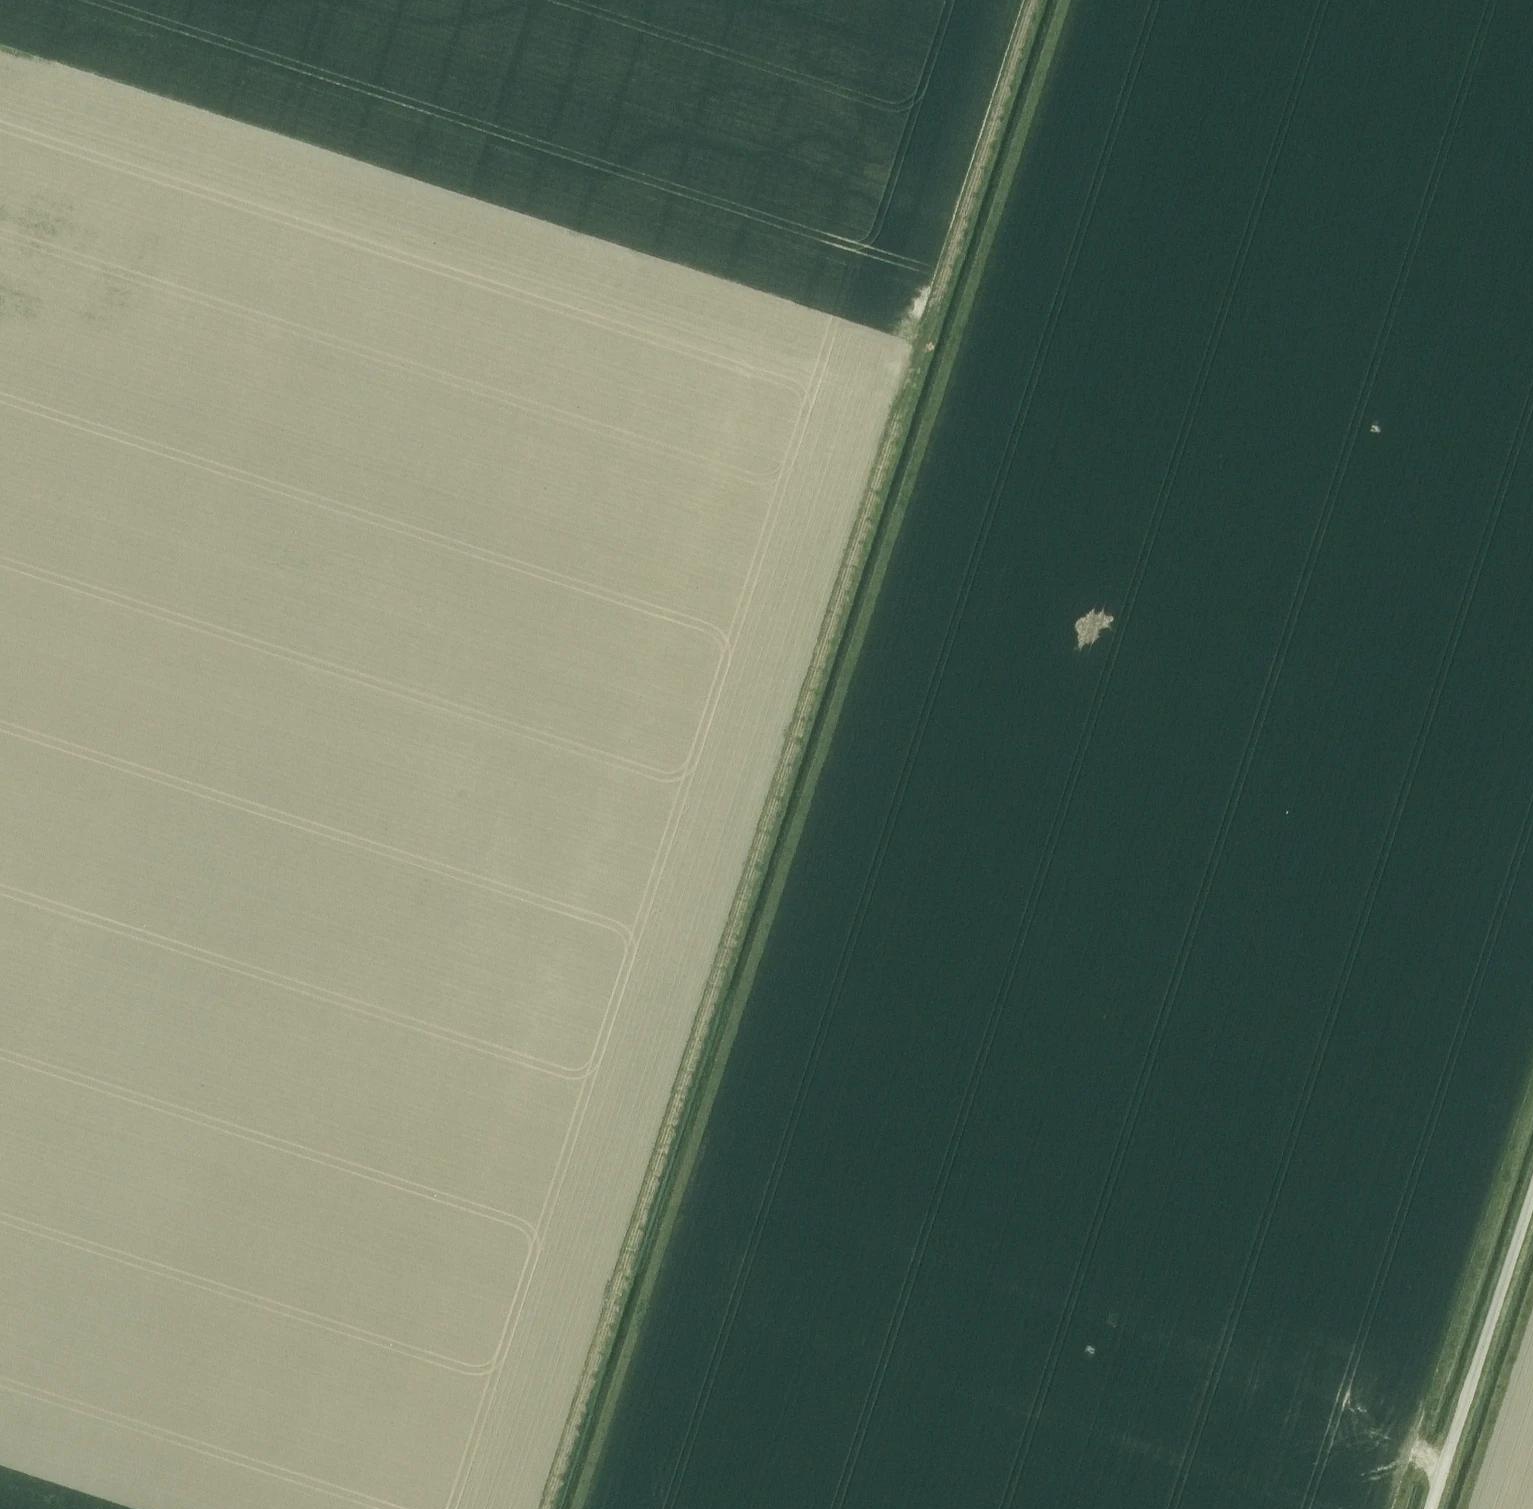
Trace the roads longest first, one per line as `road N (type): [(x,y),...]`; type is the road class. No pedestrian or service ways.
road 1 (unclassified): [(1429,1508),(1532,1189)]

